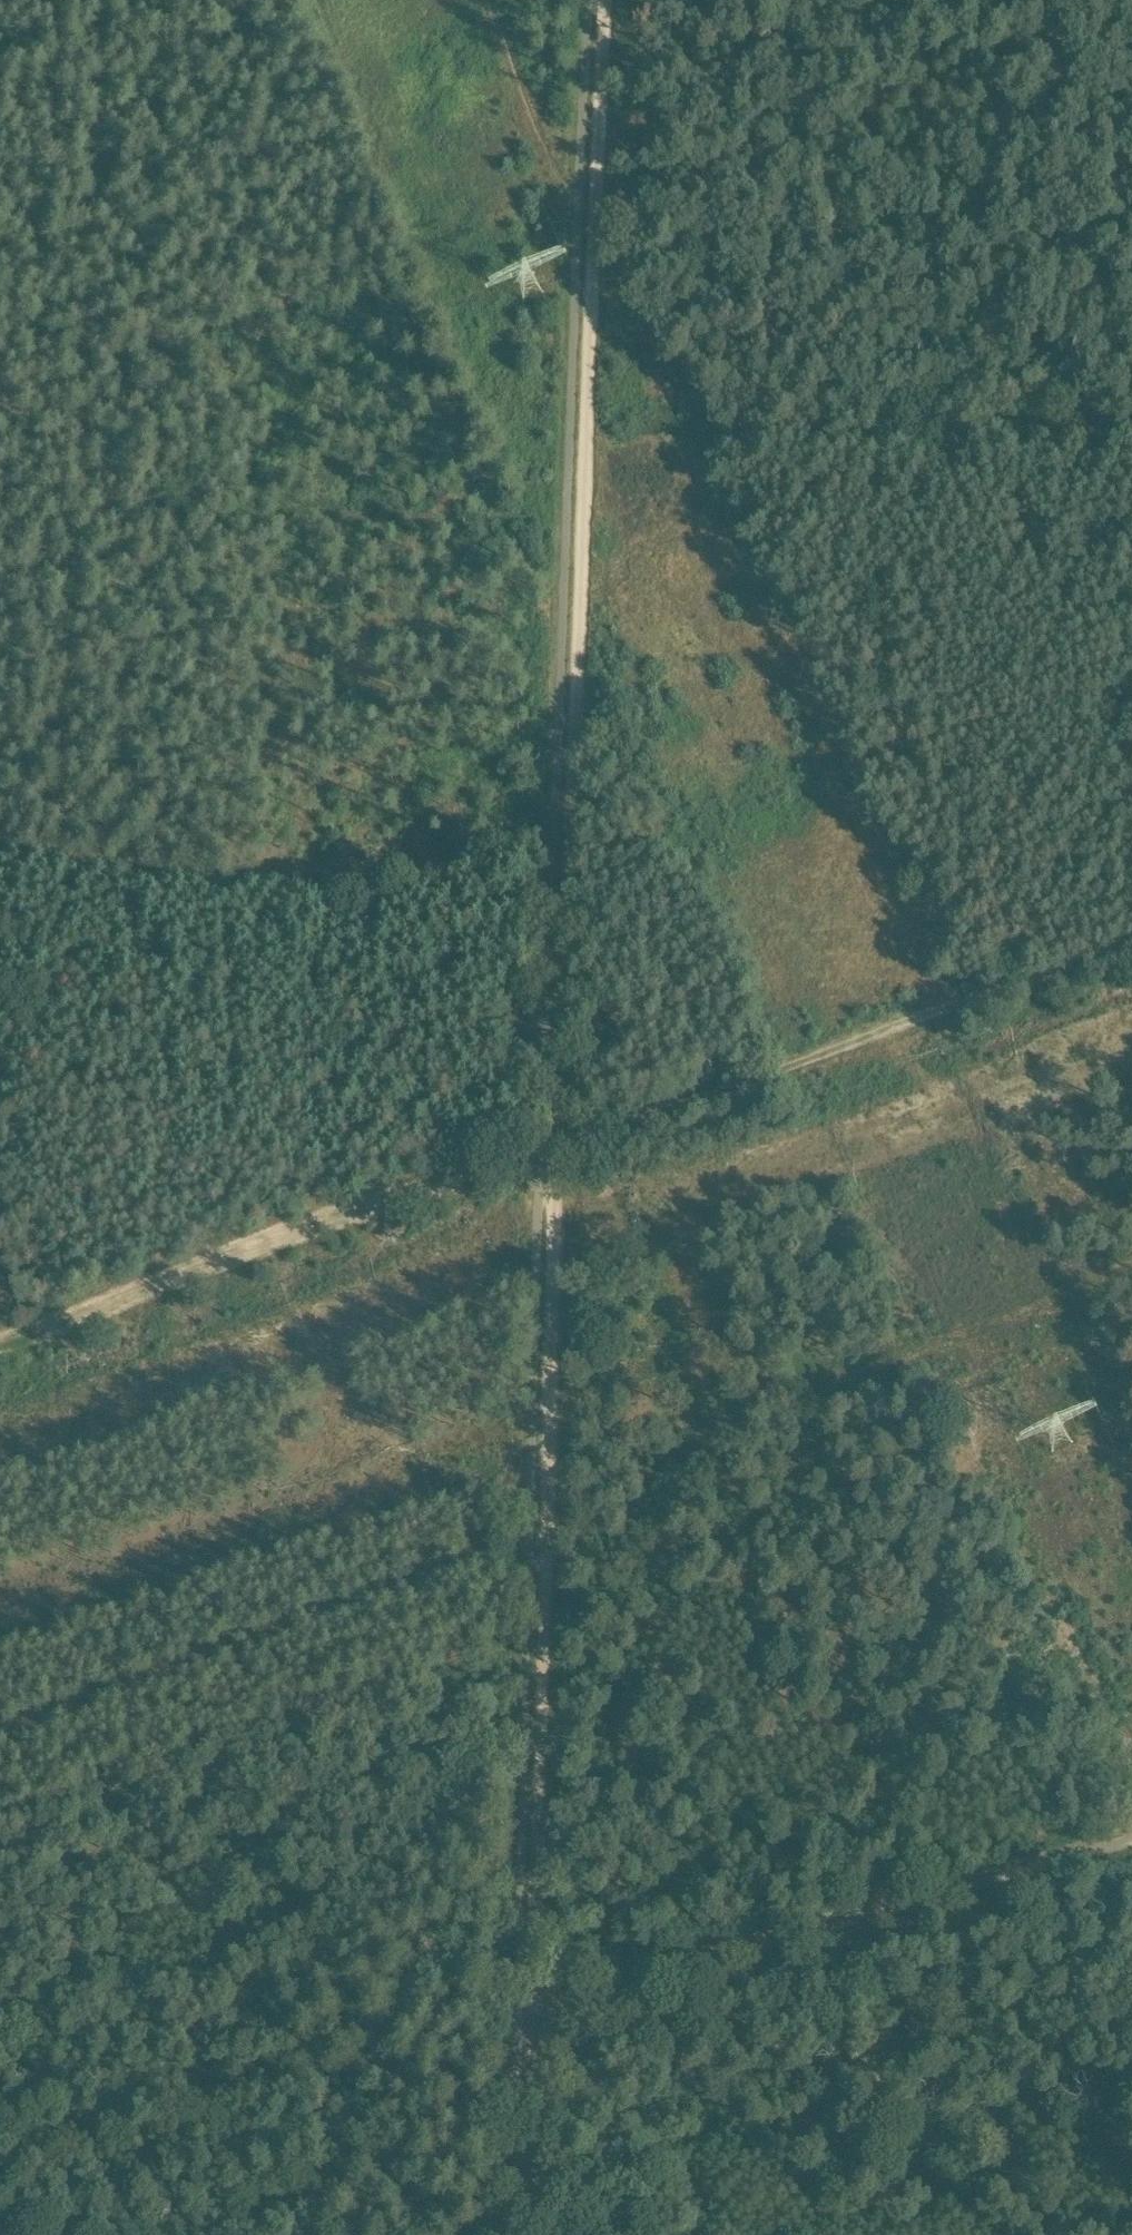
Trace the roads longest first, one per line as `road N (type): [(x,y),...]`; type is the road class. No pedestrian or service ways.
road 1 (unclassified): [(531,2112),(555,1146)]
road 2 (track): [(555,1146),(587,436)]
road 3 (unclassified): [(531,2112),(575,2032),(605,2004),(652,1980),(1131,1839)]
road 4 (track): [(555,1146),(1131,949)]
road 5 (track): [(555,1146),(539,1168),(233,1256),(0,1342)]
road 6 (track): [(1131,433),(587,436)]
road 7 (track): [(587,436),(606,0)]
road 8 (unclassified): [(522,2234),(521,2151),(531,2112)]

